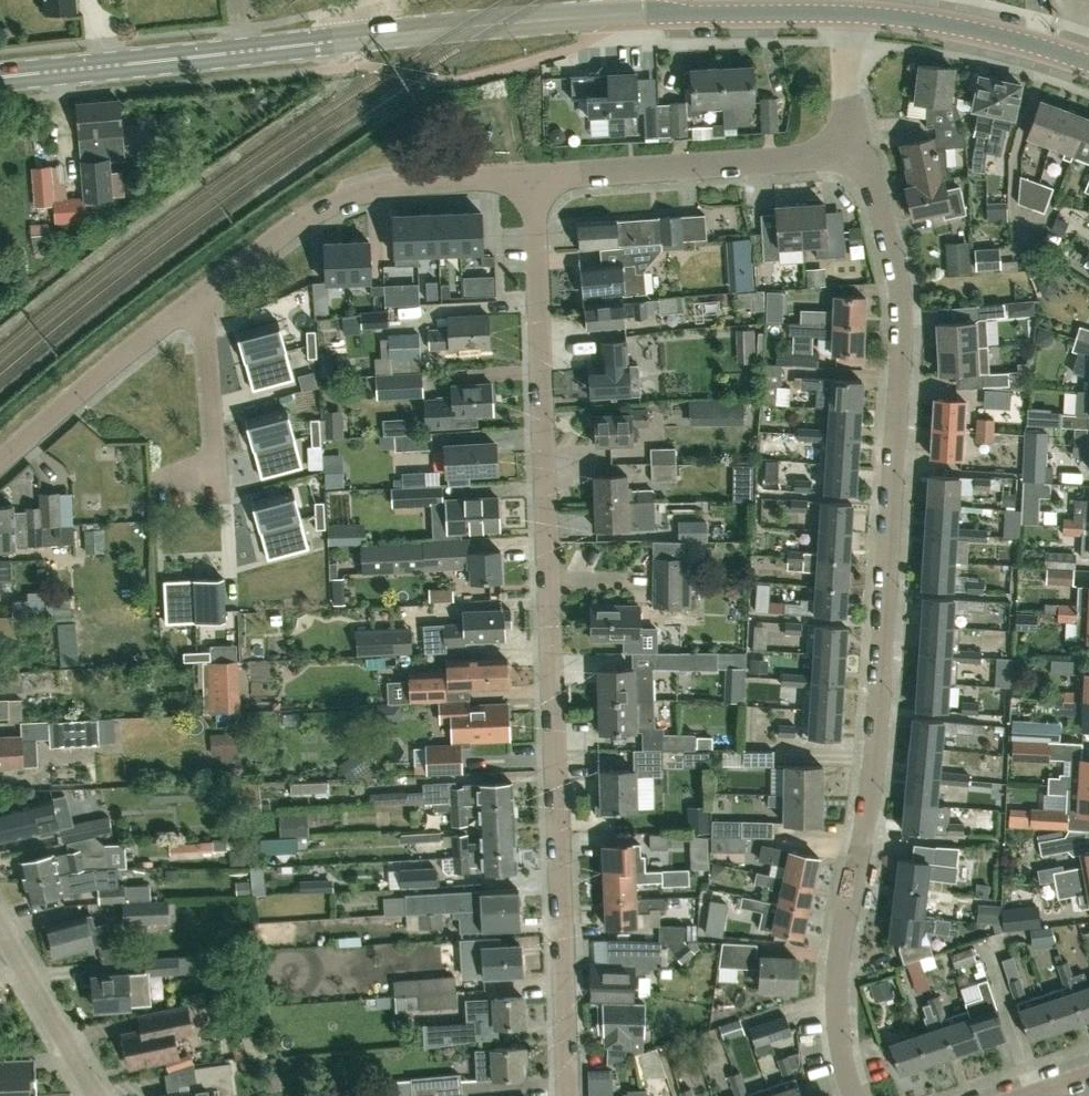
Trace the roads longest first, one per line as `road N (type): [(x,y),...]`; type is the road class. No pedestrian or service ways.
road 1 (residential): [(849,1095),(829,988),(868,790),(902,352),(893,266),(861,149)]
road 2 (residential): [(569,1095),(533,172)]
road 3 (tertiary): [(345,39),(604,16),(849,15)]
road 4 (residential): [(204,292),(341,193),(533,172)]
road 5 (tertiary): [(0,75),(345,39)]
road 6 (residential): [(533,172),(861,149)]
road 7 (residential): [(0,464),(204,292)]
road 8 (tertiary): [(1088,66),(983,31),(849,15)]
road 9 (residential): [(159,476),(219,472),(204,292)]
road 10 (residential): [(96,1095),(0,928)]
road 11 (residential): [(861,149),(848,82),(849,15)]

